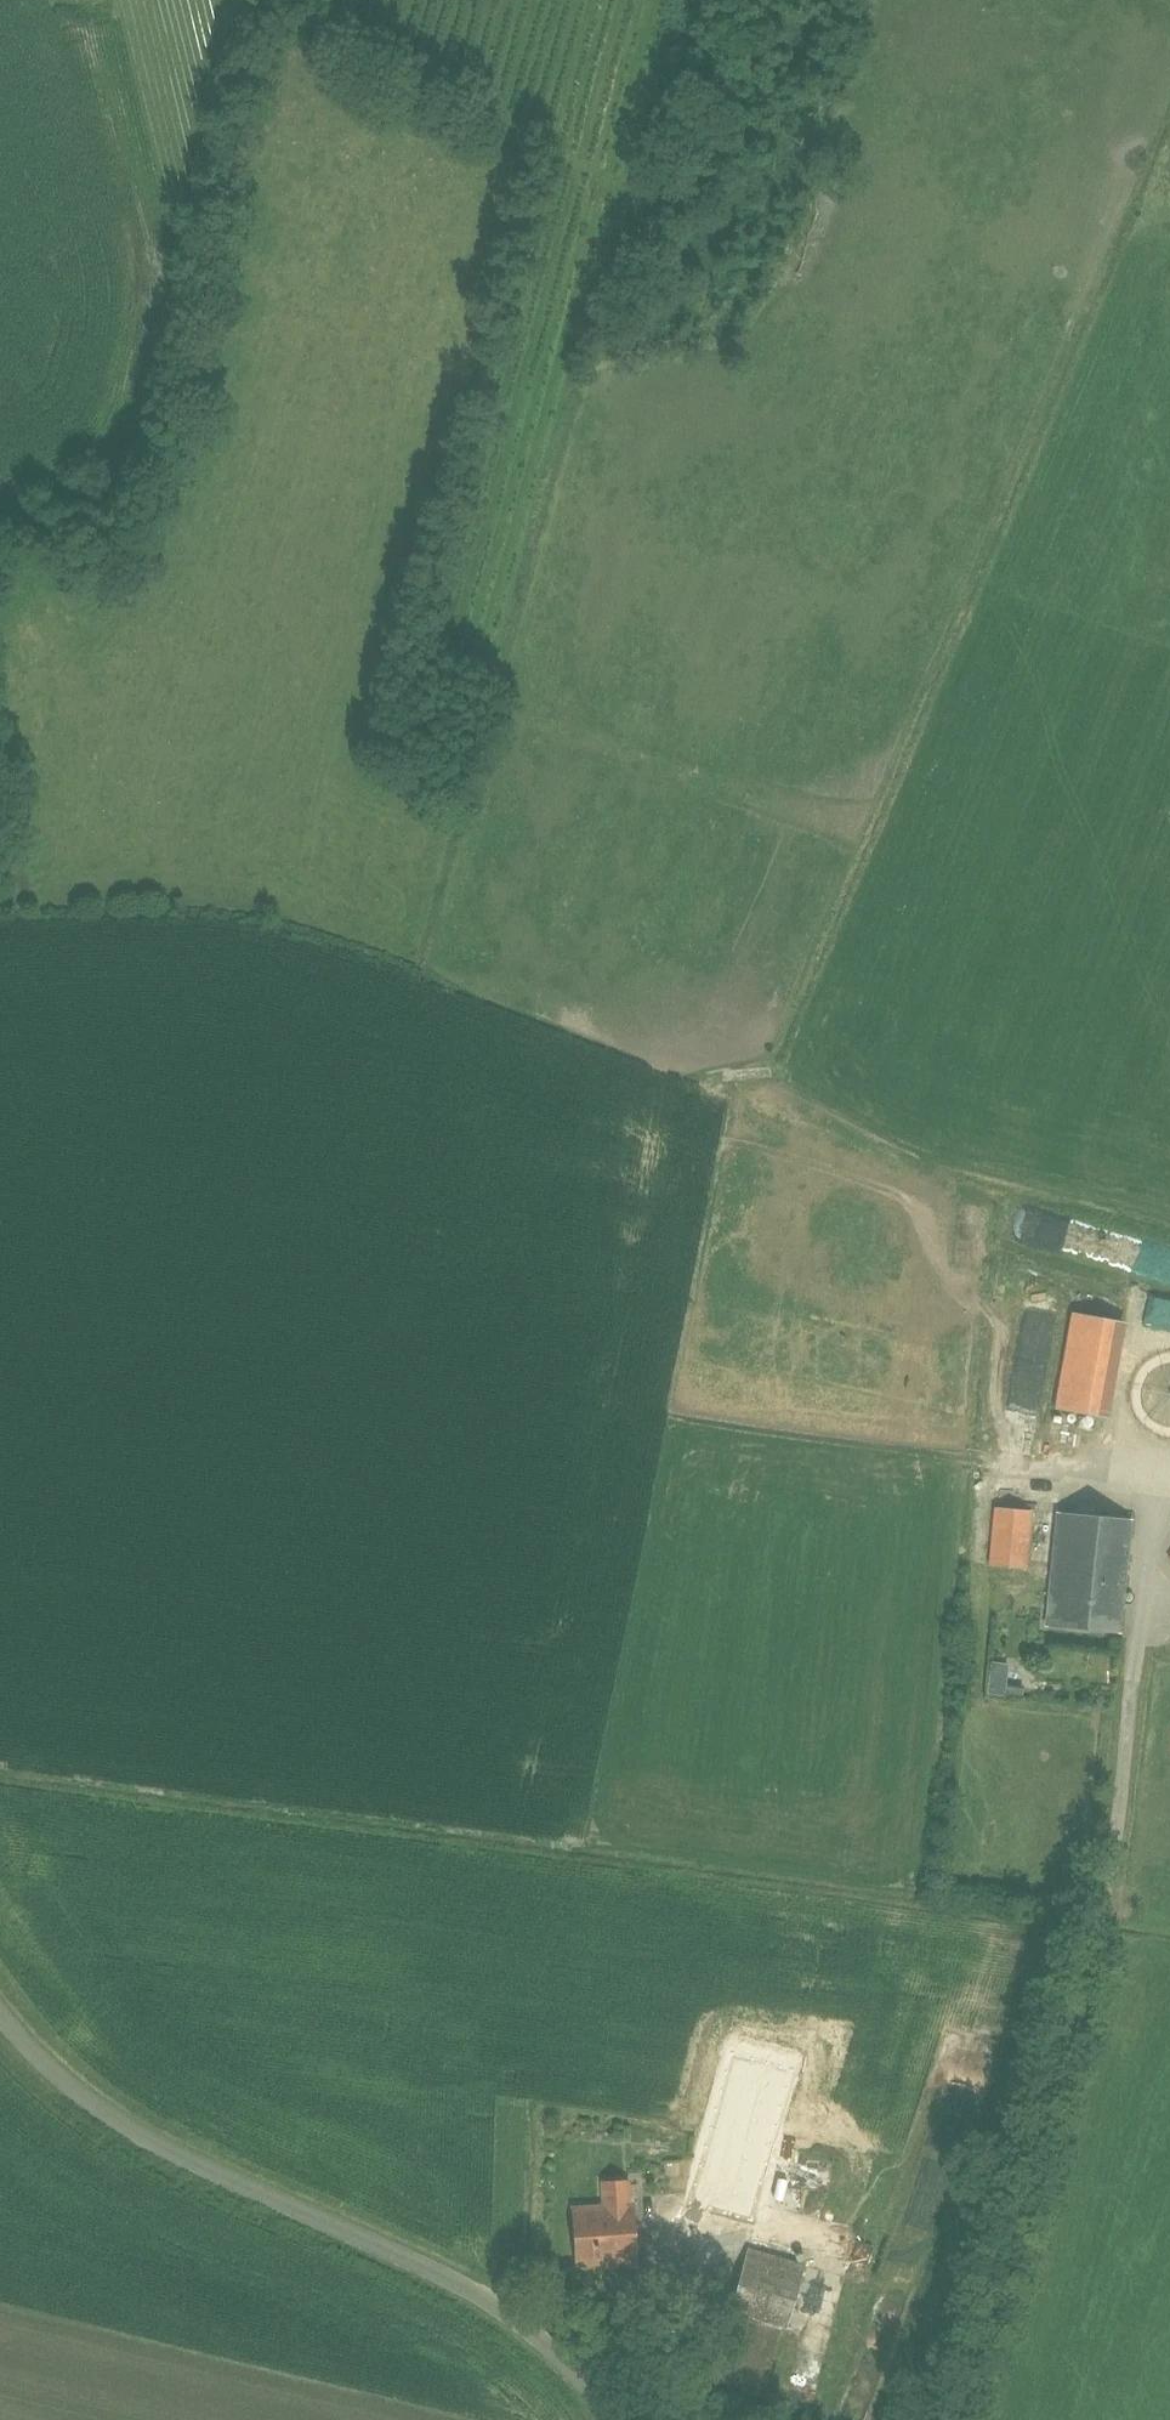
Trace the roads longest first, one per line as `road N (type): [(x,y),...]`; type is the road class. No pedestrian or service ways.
road 1 (unclassified): [(946,2419),(1096,1884),(1131,1673)]
road 2 (unclassified): [(598,2419),(560,2366),(510,2324),(139,2143),(31,2070),(0,2036)]

